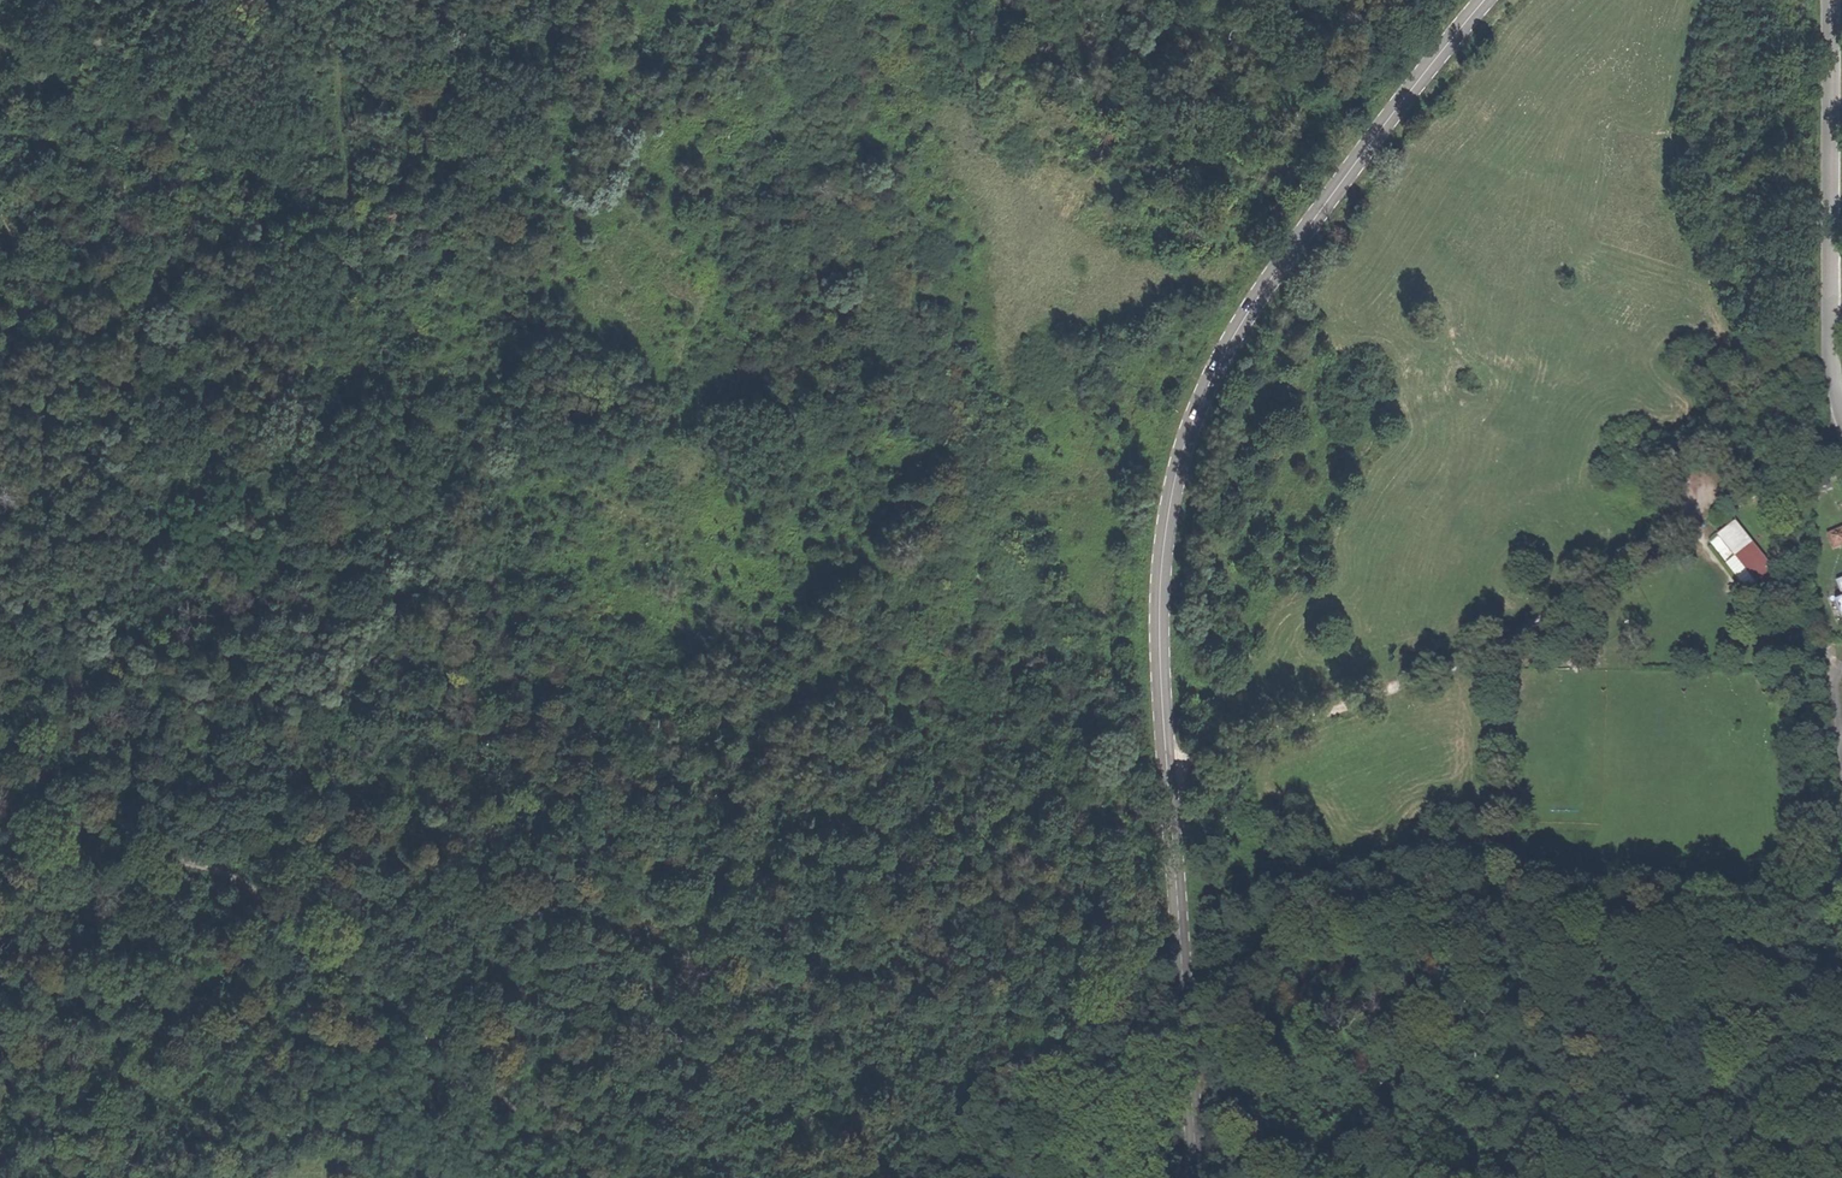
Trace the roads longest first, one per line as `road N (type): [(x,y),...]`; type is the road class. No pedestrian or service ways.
road 1 (secondary): [(1490,0),(1247,311),(1200,399),(1180,459),(1166,525),(1158,636),(1200,1177)]
road 2 (track): [(0,859),(165,863),(238,886),(595,1177)]
road 3 (track): [(1167,759),(1380,695),(1531,627),(1664,540),(1700,506)]
road 4 (unclassified): [(1829,0),(1830,355),(1841,418)]

